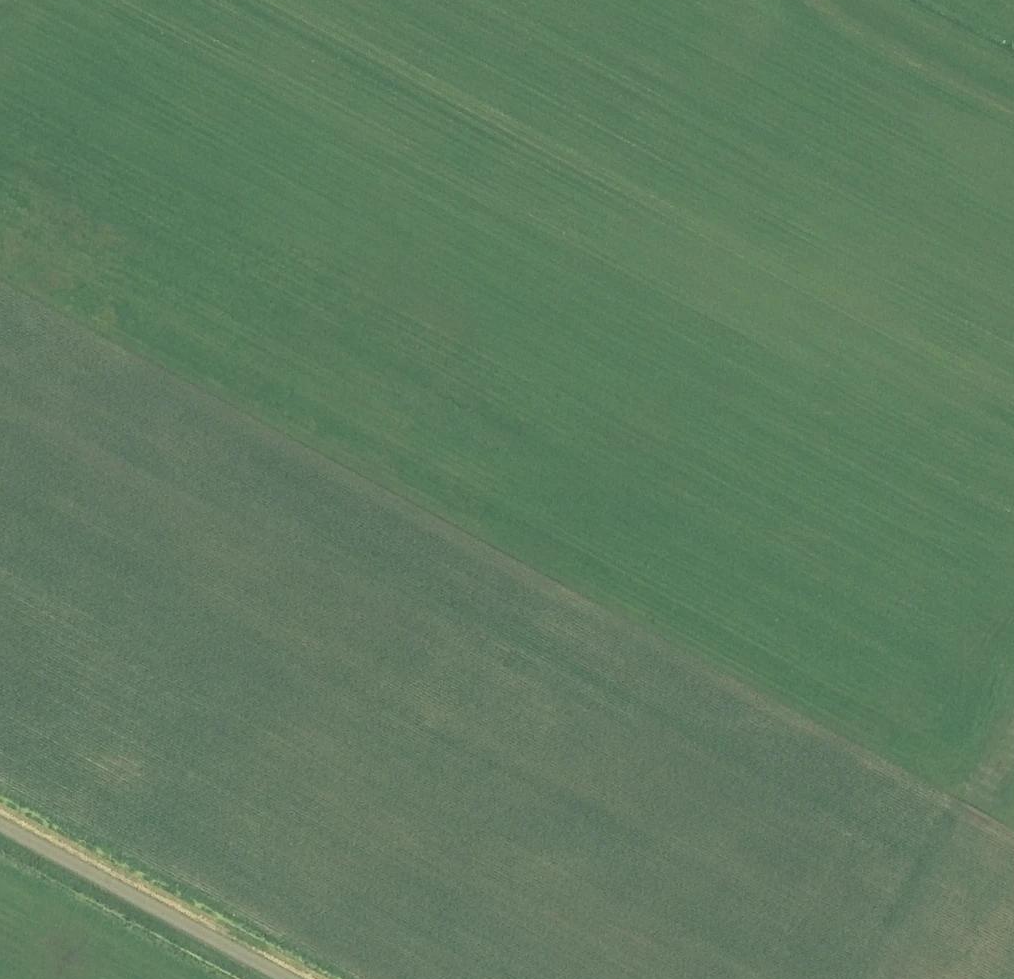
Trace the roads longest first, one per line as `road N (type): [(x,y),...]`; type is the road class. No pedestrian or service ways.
road 1 (unclassified): [(284,978),(0,827)]

